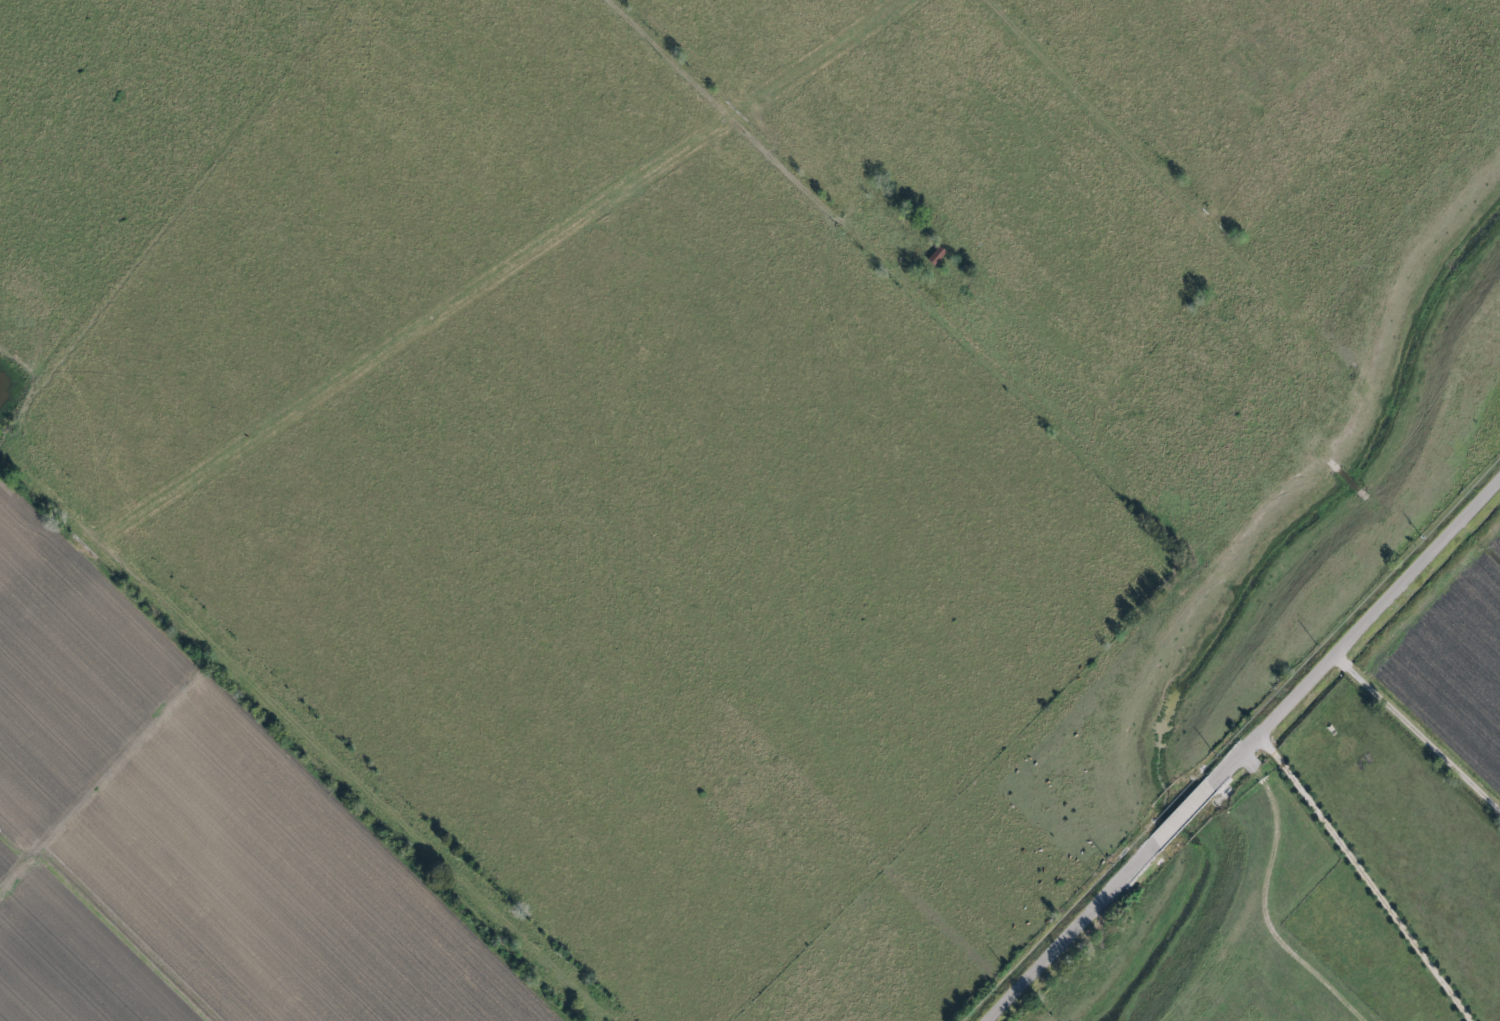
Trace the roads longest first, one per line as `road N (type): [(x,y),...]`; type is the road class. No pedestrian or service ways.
road 1 (residential): [(1185,564),(609,0)]
road 2 (residential): [(988,1020),(1499,479)]
road 3 (residential): [(1266,727),(1477,1020)]
road 4 (residential): [(1338,650),(1499,805)]

